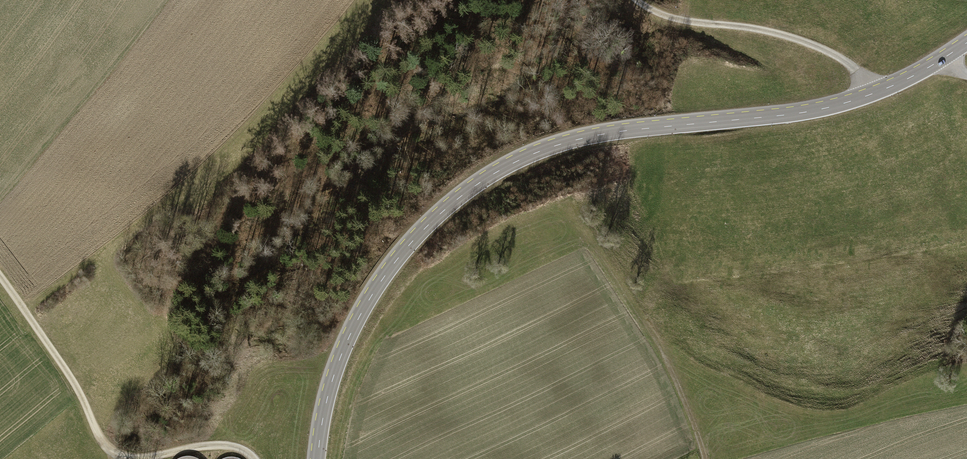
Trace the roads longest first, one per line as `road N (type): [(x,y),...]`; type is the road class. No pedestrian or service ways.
road 1 (secondary): [(317,458),(335,373),(373,292),(434,218),(470,189),(566,143),(844,103),(966,43)]
road 2 (track): [(252,458),(233,447),(202,446),(116,456),(0,280)]
road 3 (track): [(637,0),(679,20),(782,35),(836,56),(872,93)]
road 4 (track): [(704,458),(646,324)]

